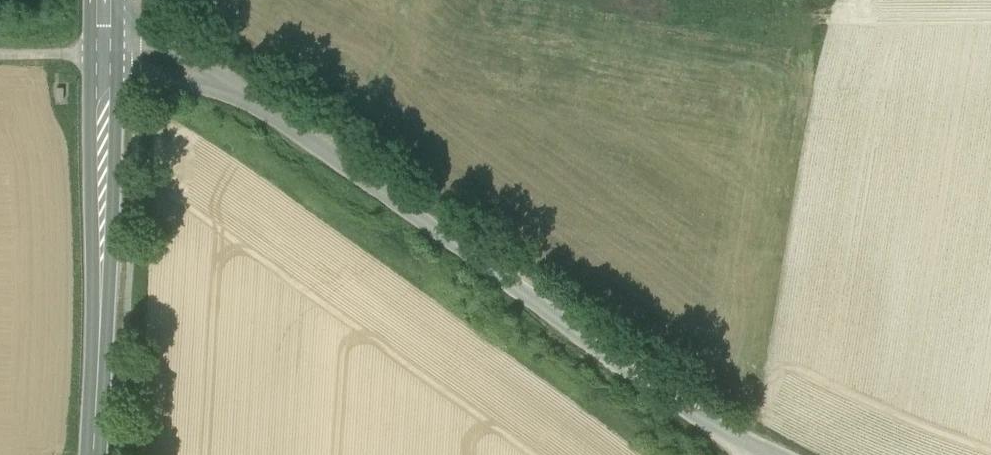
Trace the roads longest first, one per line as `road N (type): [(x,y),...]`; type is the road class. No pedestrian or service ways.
road 1 (primary): [(93,454),(103,0)]

